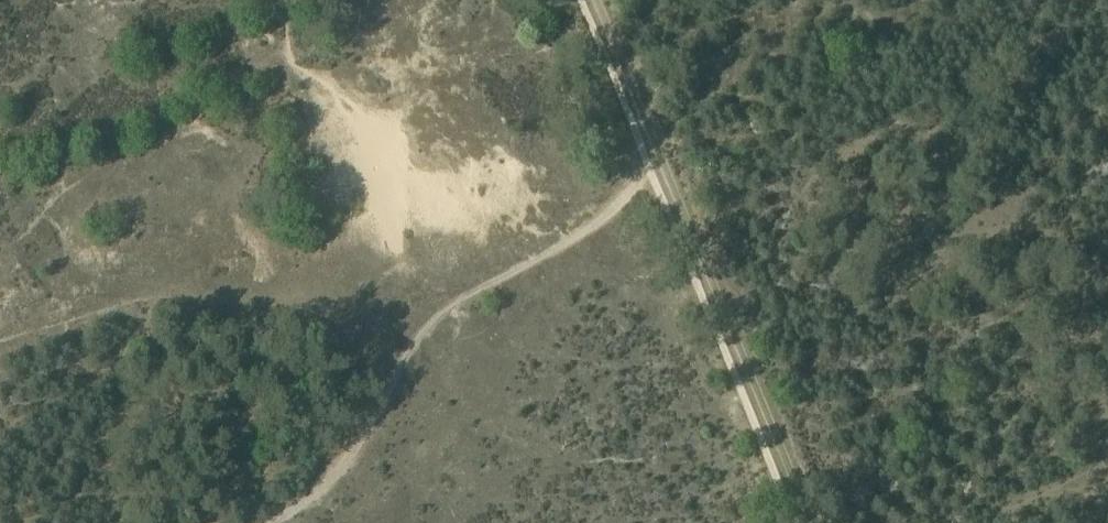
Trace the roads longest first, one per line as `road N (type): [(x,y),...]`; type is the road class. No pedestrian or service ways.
road 1 (track): [(598,0),(810,522)]

